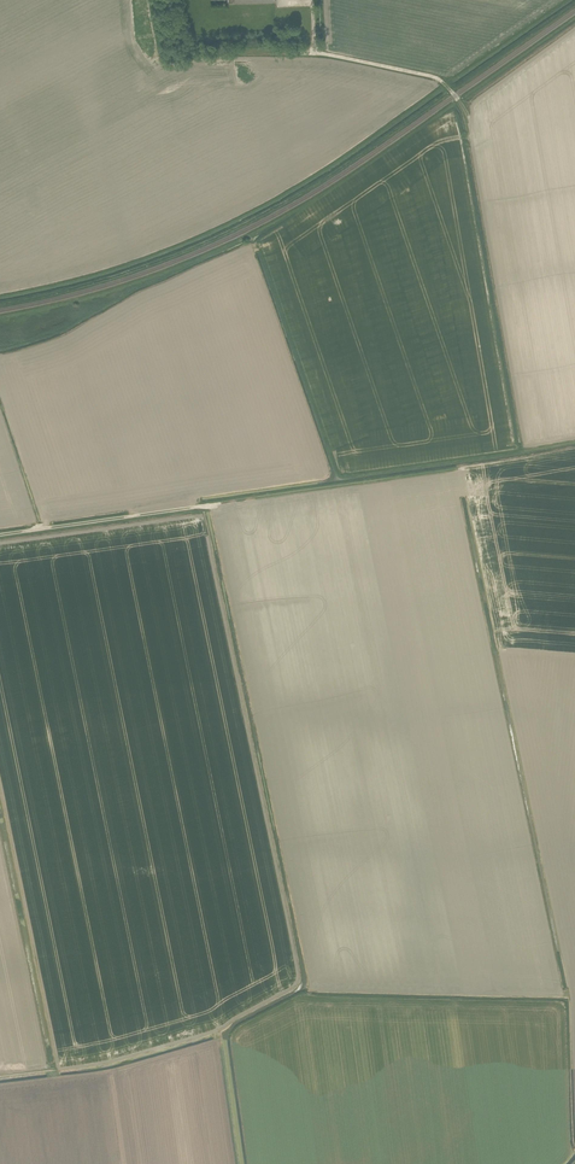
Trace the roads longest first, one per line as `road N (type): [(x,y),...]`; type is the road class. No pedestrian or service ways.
road 1 (track): [(0,536),(218,505)]
road 2 (track): [(293,53),(168,61)]

